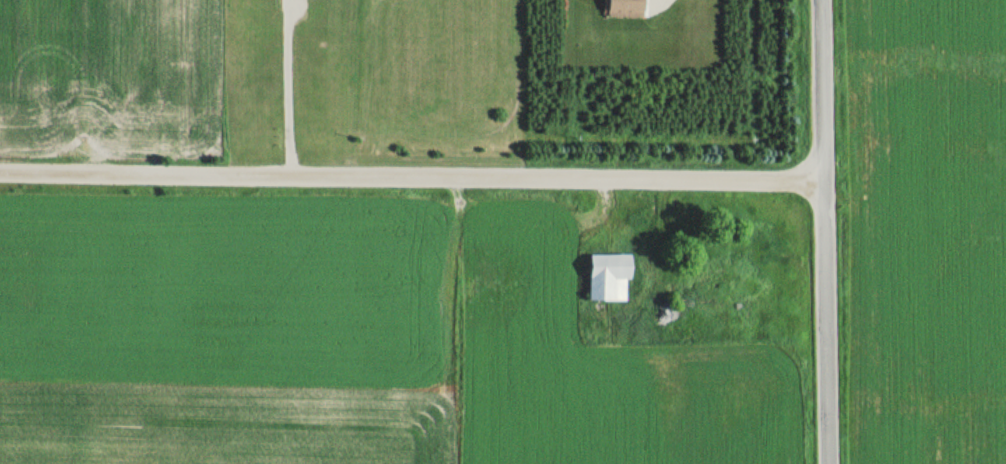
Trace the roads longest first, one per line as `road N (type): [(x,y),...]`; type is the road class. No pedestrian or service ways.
road 1 (residential): [(0,172),(826,181)]
road 2 (residential): [(830,463),(823,0)]

